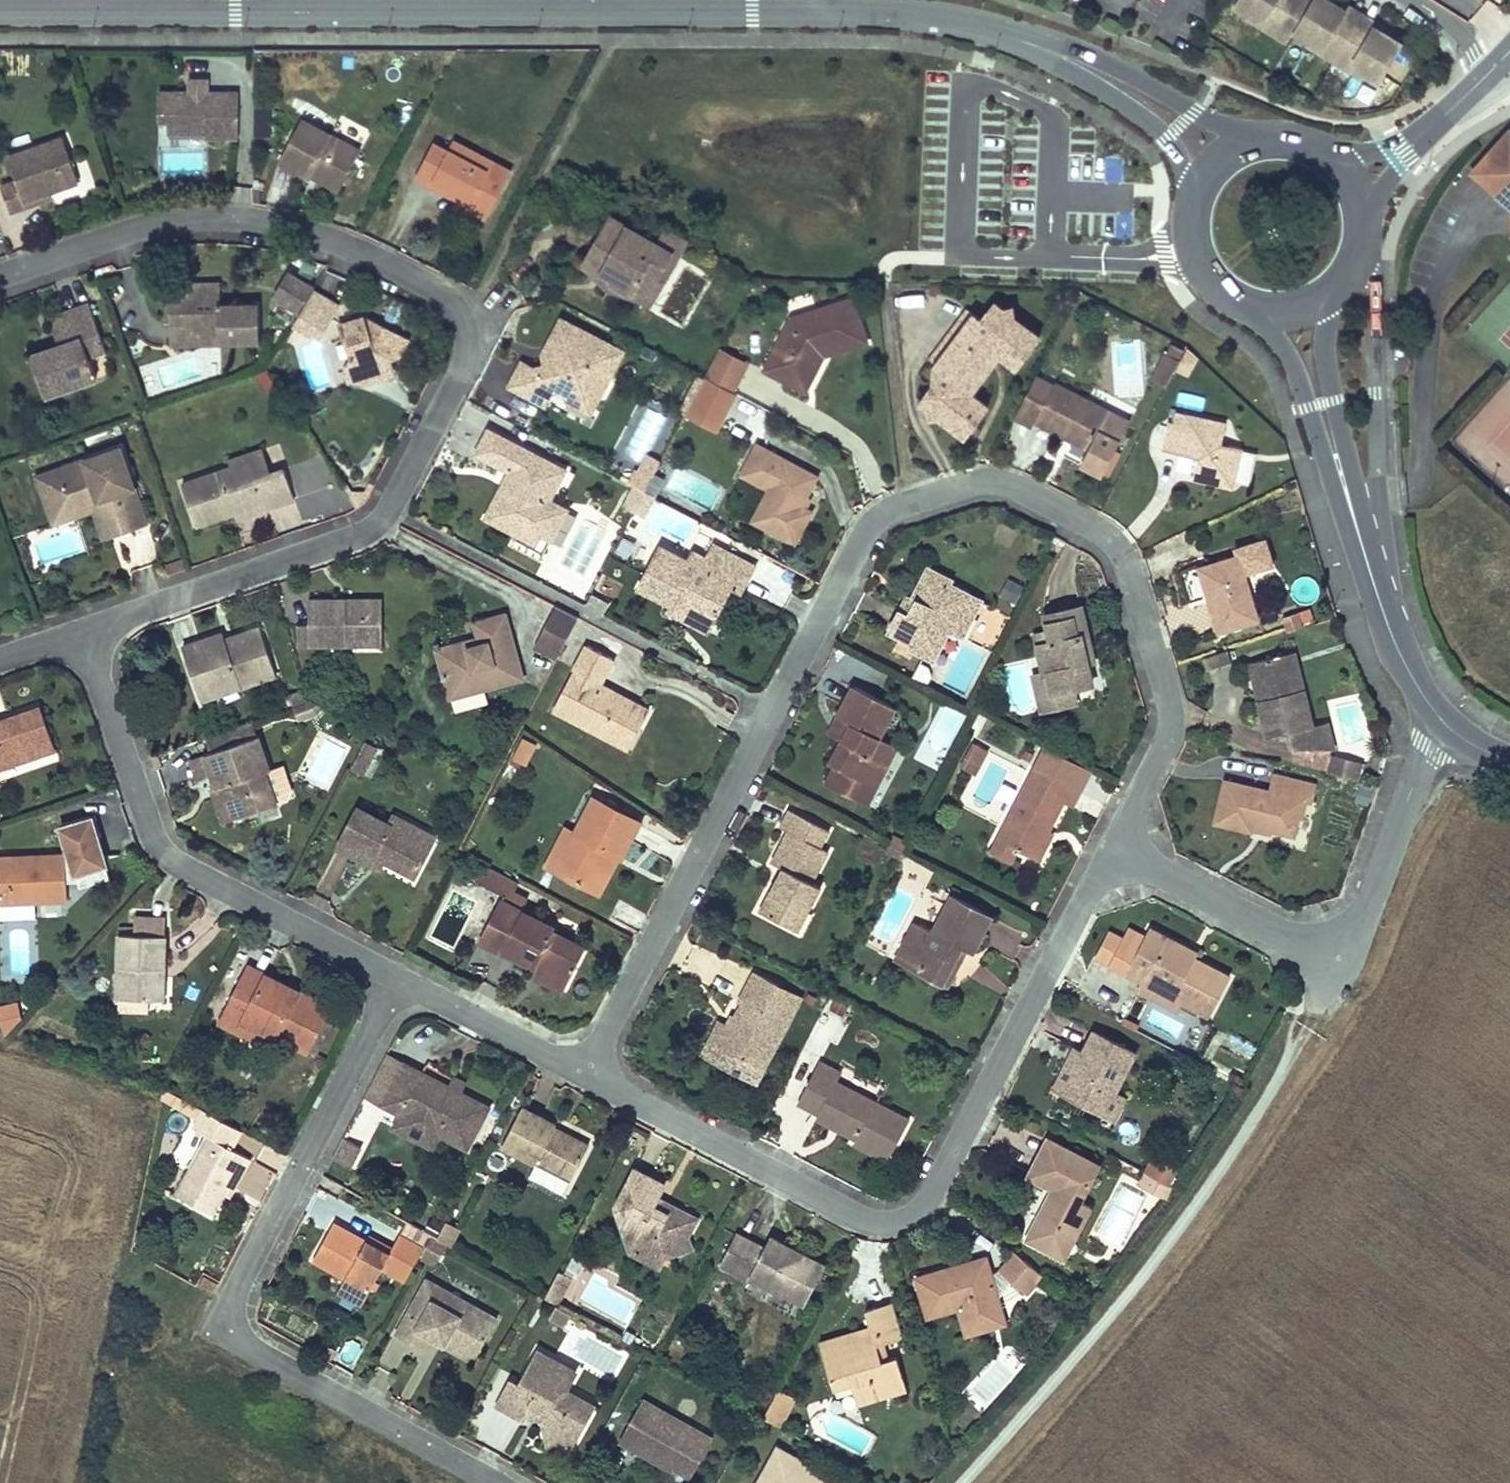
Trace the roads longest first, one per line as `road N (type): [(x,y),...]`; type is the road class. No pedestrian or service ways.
road 1 (residential): [(591,1066),(870,525),(888,511),(981,480),(1014,484),(1106,534),(1126,558),(1172,714),(1170,734),(1113,846)]
road 2 (residential): [(0,267),(125,222),(256,217),(310,229),(471,308),(473,342),(389,511),(373,525),(83,626)]
road 3 (secondary): [(0,12),(816,13)]
road 4 (residential): [(591,1066),(868,1212),(926,1205),(1113,846)]
road 5 (residential): [(392,973),(218,1332),(500,1482)]
road 6 (track): [(961,1482),(1137,1284),(1265,1105),(1310,1029)]
road 7 (residential): [(83,626),(168,855),(392,973)]
road 8 (secondary): [(1339,470),(1394,650),(1442,725)]
road 9 (residential): [(1113,846),(1343,961)]
road 10 (secondary): [(1262,147),(1129,70),(1030,42)]
road 11 (unclassified): [(1343,961),(1442,725)]
road 12 (secondary): [(1030,42),(1166,138),(1199,213)]
road 13 (residential): [(392,973),(591,1066)]
road 14 (secondary): [(816,13),(921,14),(1030,42)]
road 15 (secondary): [(1265,305),(1339,470)]
road 16 (secondary): [(1339,470),(1324,293)]
road 17 (secondary): [(1199,213),(1213,273),(1265,305)]

